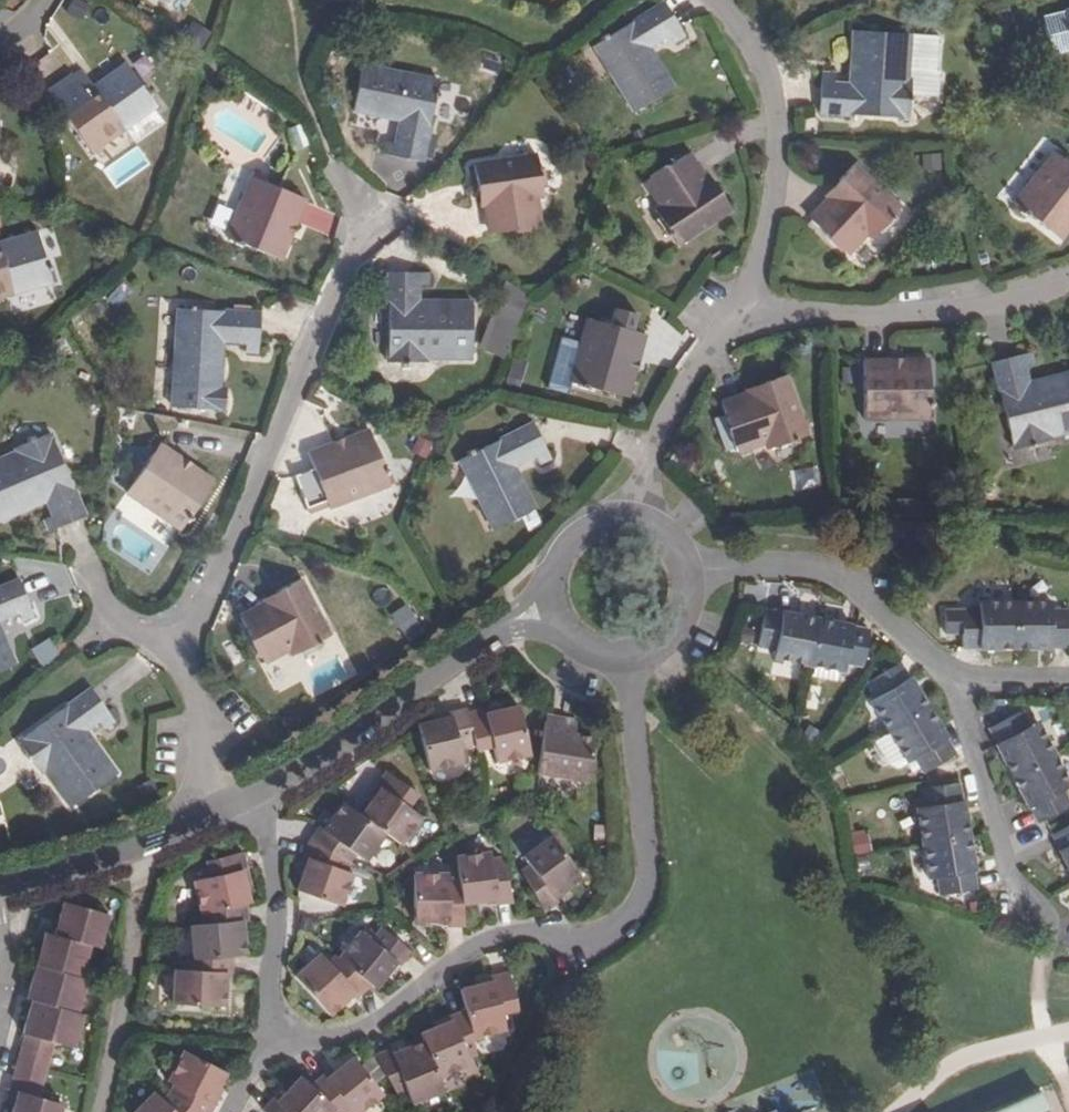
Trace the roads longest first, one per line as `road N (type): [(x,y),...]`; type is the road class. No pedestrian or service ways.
road 1 (residential): [(274,1034),(309,1043),(346,1039),(487,941),(610,935),(638,912),(649,871),(629,656)]
road 2 (residential): [(364,221),(186,656)]
road 3 (residential): [(244,798),(356,733),(548,591)]
road 4 (residential): [(705,0),(766,100),(768,184),(744,318)]
road 5 (residential): [(1068,279),(1033,294),(909,314),(744,318)]
road 6 (residential): [(944,676),(856,594),(789,566),(695,571)]
road 7 (residential): [(244,798),(261,822),(276,877),(268,993),(274,1034)]
road 8 (residential): [(744,318),(703,350),(662,418),(643,511)]
road 9 (residential): [(0,882),(141,844),(204,817)]
road 10 (residential): [(1003,861),(944,676)]
road 11 (residential): [(186,656),(204,733),(204,817)]
road 12 (residential): [(643,511),(606,510),(570,529),(552,558),(548,591)]
road 13 (residential): [(186,656),(132,631),(107,607),(89,568)]
road 14 (residential): [(1068,678),(944,676)]
road 15 (residential): [(629,656),(668,640),(689,613),(695,571)]

